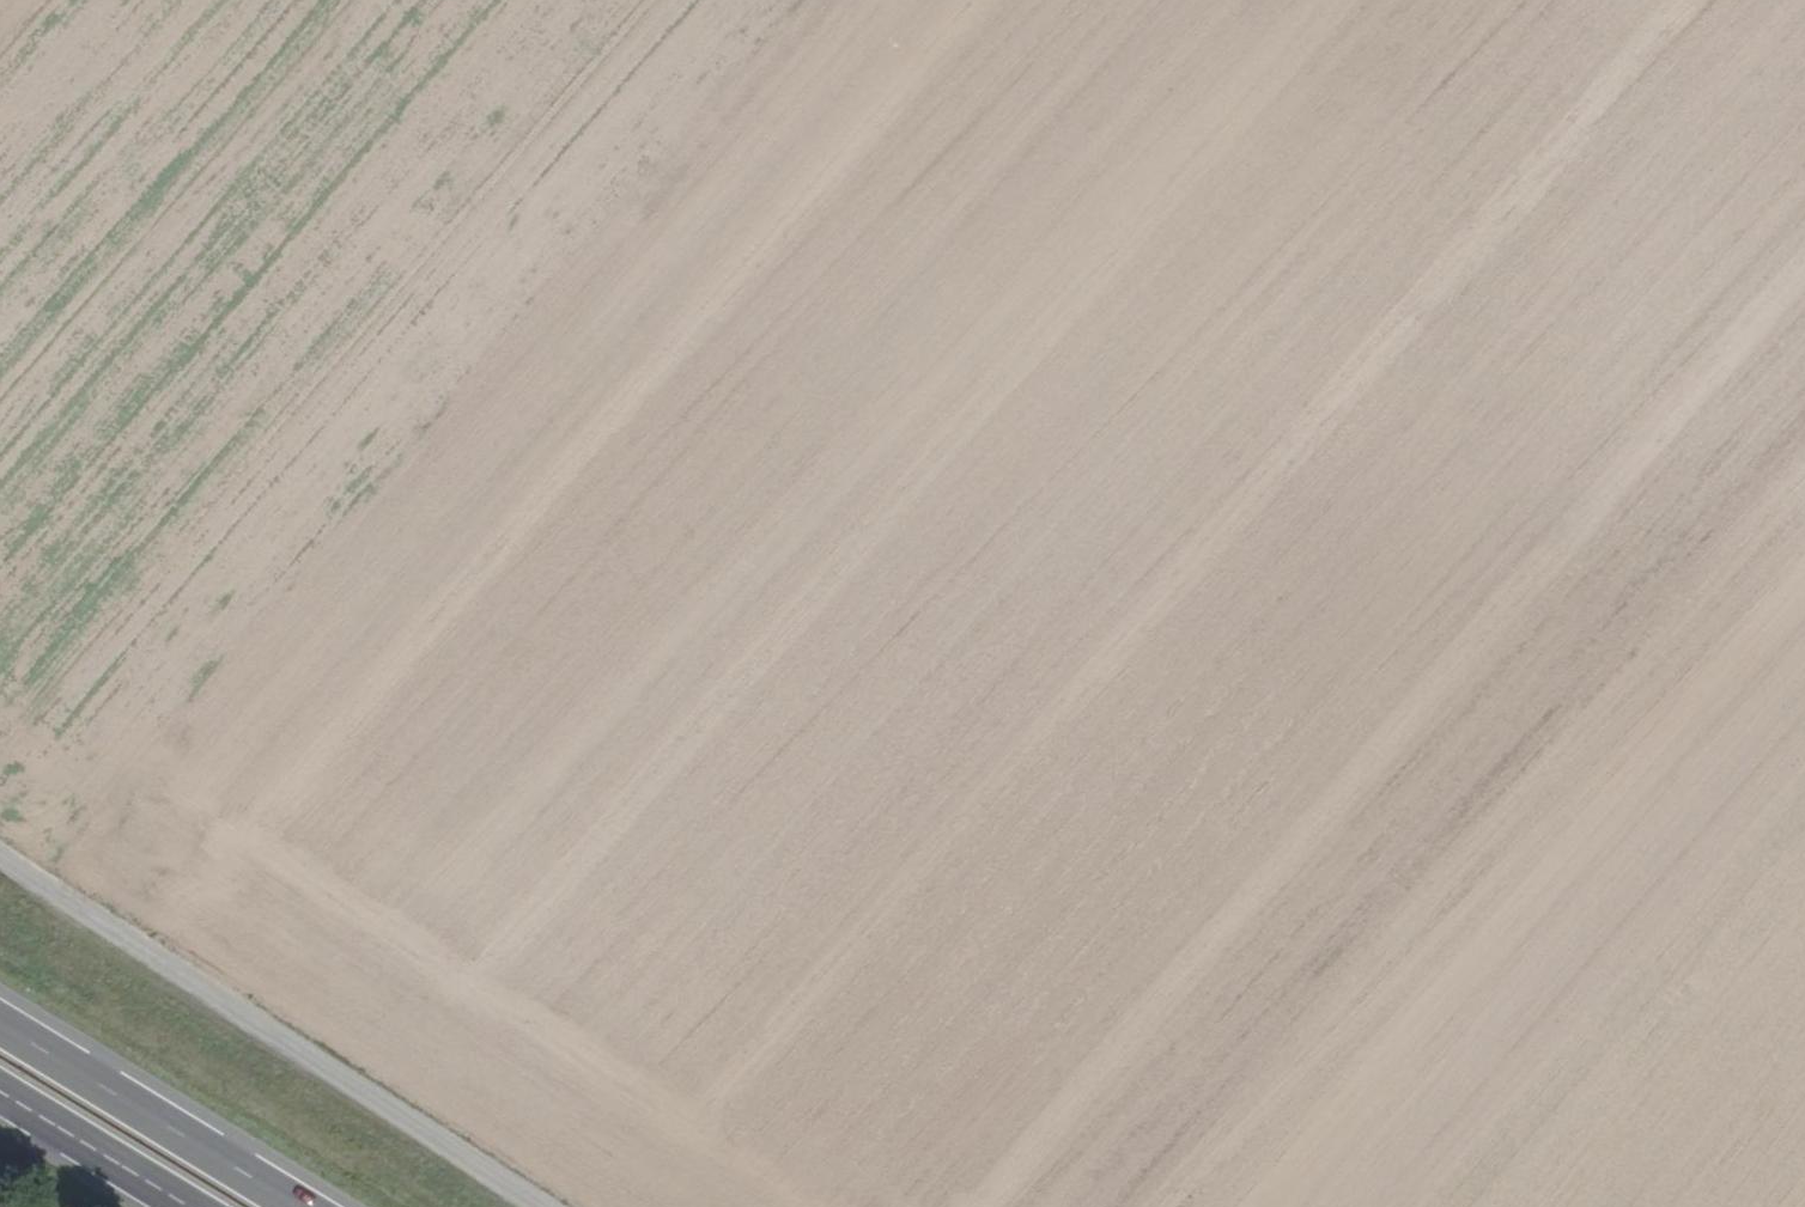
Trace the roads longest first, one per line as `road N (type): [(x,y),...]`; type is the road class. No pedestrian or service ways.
road 1 (trunk): [(301,1206),(0,1023)]
road 2 (trunk): [(0,1092),(189,1206)]

